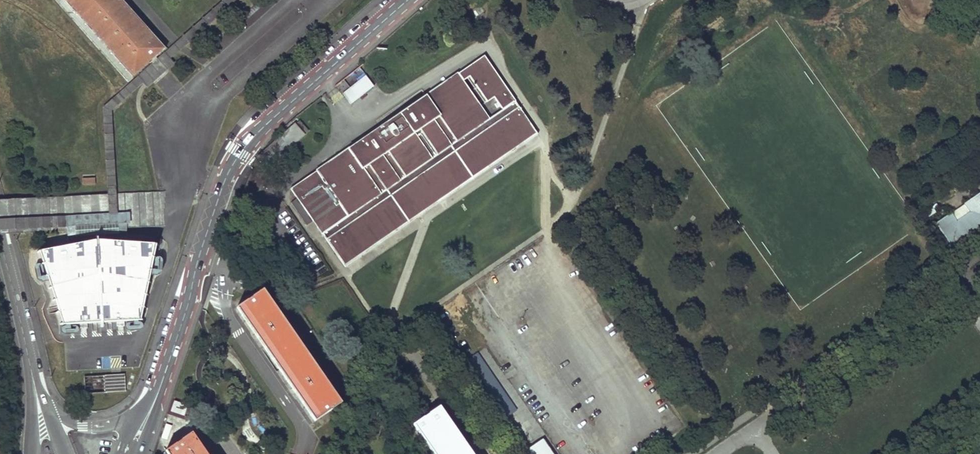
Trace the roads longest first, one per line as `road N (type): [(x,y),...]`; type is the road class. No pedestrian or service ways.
road 1 (tertiary): [(405,0),(279,110),(241,154),(158,385)]
road 2 (tertiary): [(0,238),(30,368)]

